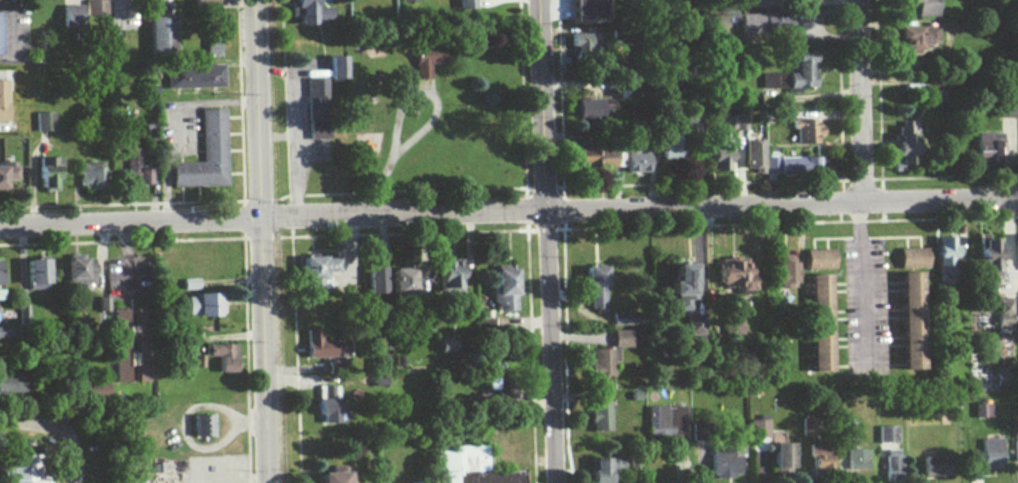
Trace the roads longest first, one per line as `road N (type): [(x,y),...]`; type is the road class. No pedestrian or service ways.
road 1 (residential): [(259,217),(1017,195)]
road 2 (residential): [(554,482),(536,0)]
road 3 (tertiary): [(265,482),(254,0)]
road 4 (residential): [(0,226),(259,217)]
road 5 (residential): [(865,198),(858,0)]

